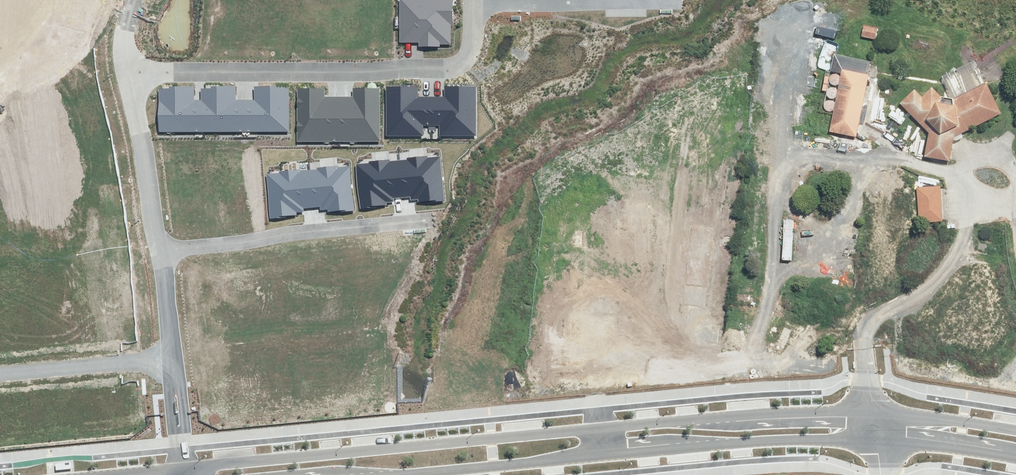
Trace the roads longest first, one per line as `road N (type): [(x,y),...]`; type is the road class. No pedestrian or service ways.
road 1 (tertiary): [(182,467),(718,417),(872,414)]
road 2 (tertiary): [(876,438),(399,474)]
road 3 (residential): [(472,3),(473,50),(452,64),(128,67)]
road 4 (unknown): [(896,35),(860,301),(864,348)]
road 5 (residential): [(157,255),(285,230),(432,215)]
road 6 (residential): [(672,2),(472,3)]
road 7 (residential): [(173,365),(362,400)]
road 8 (residential): [(173,365),(0,373)]
road 9 (residential): [(157,255),(0,280)]
road 10 (tertiary): [(872,414),(1015,430)]
road 11 (tertiary): [(1015,456),(876,438)]
road 12 (residential): [(138,129),(0,131)]
road 13 (residential): [(138,129),(157,255)]

